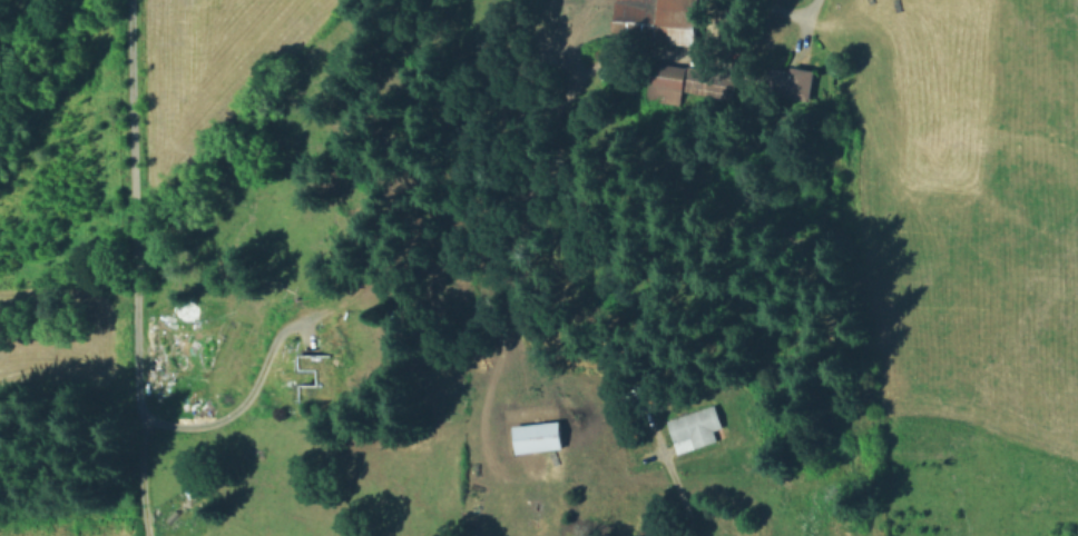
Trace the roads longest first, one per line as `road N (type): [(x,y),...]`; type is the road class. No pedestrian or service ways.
road 1 (residential): [(129,0),(136,413)]

